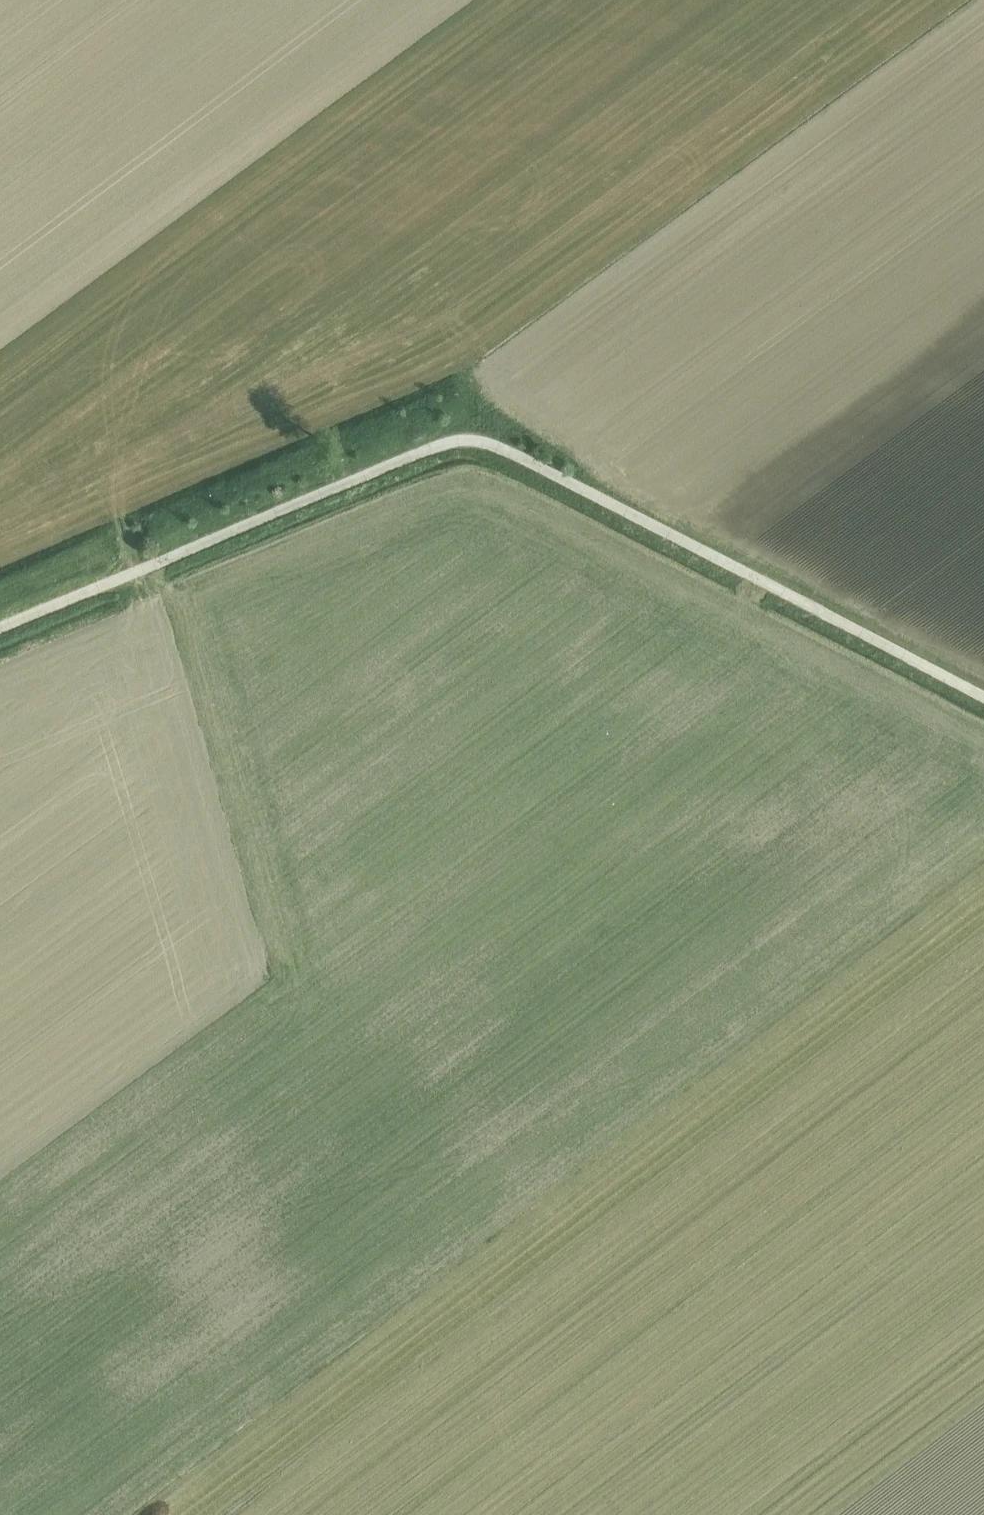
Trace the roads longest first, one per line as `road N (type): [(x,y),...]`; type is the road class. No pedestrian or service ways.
road 1 (unclassified): [(983,694),(521,454),(478,442),(436,443),(0,626)]

